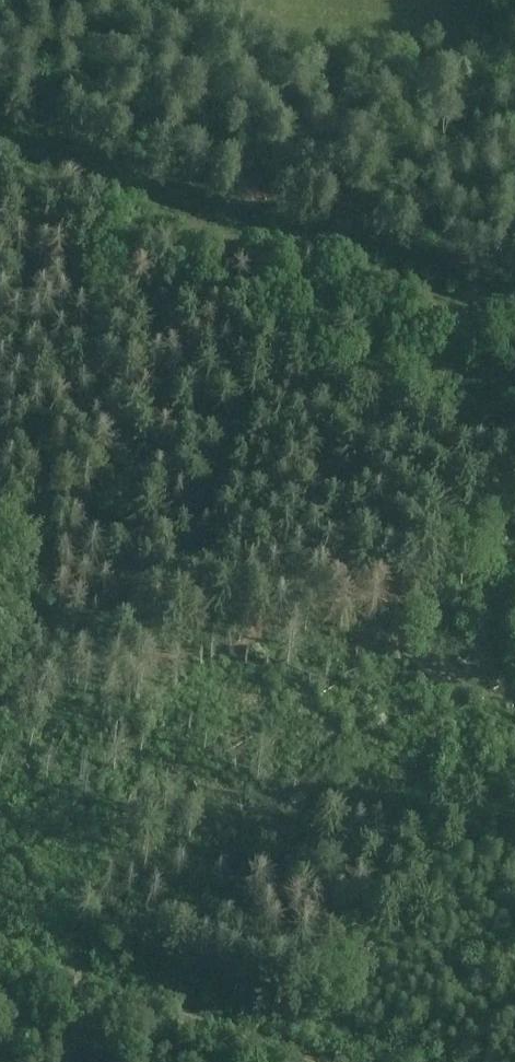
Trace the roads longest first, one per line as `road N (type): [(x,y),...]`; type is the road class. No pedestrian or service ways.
road 1 (track): [(514,330),(0,168)]
road 2 (track): [(0,950),(284,1061)]

